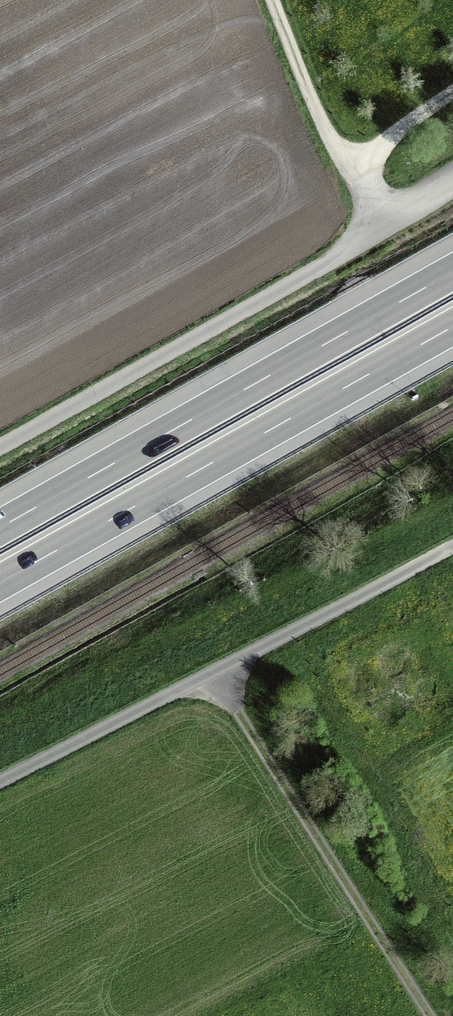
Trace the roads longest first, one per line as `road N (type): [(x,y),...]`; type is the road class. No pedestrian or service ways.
road 1 (unclassified): [(0,445),(452,181)]
road 2 (motorway): [(452,271),(0,527)]
road 3 (motorway): [(0,583),(452,328)]
road 4 (unclassified): [(0,790),(452,547)]
road 5 (track): [(220,675),(431,1015)]
road 6 (track): [(274,0),(348,166)]
road 7 (track): [(452,93),(348,166)]

